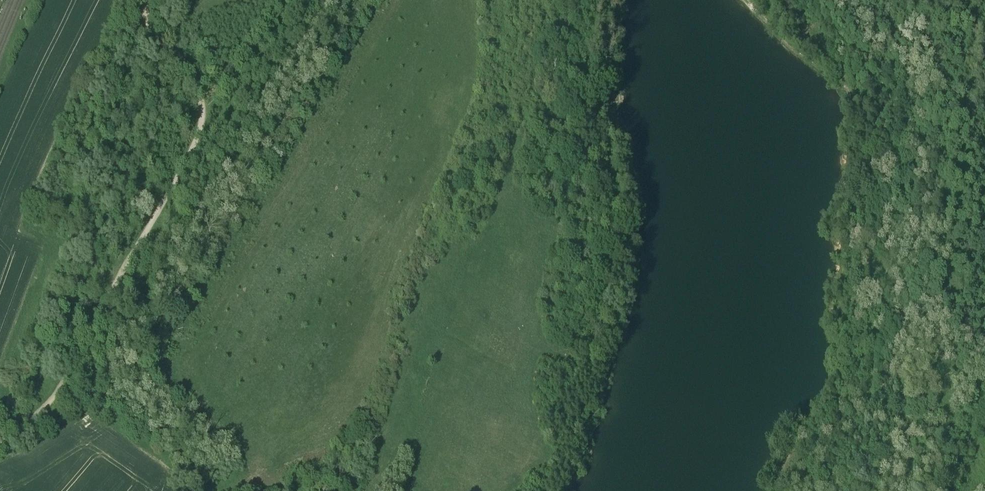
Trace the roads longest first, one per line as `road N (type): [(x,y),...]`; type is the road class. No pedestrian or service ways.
road 1 (track): [(0,449),(58,398),(198,138),(193,89),(146,33),(146,0)]

